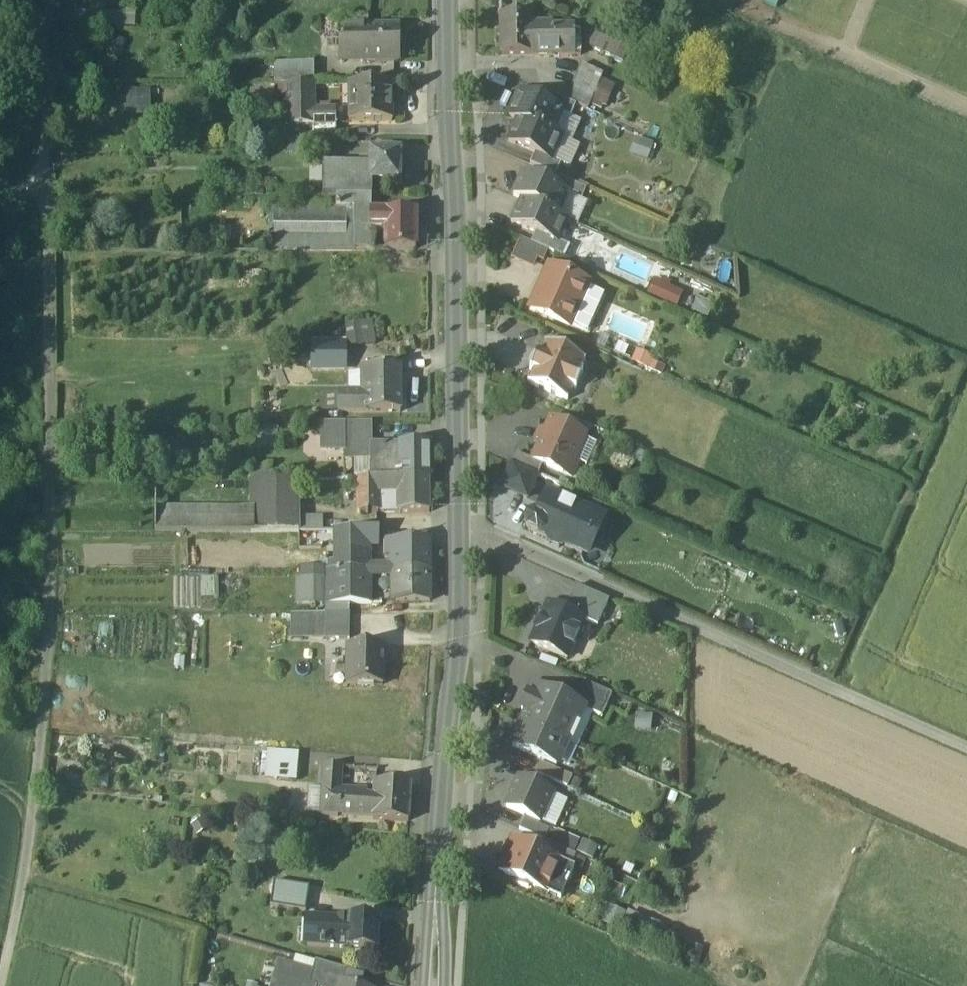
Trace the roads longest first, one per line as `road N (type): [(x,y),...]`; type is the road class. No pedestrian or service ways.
road 1 (secondary): [(433,985),(460,604),(447,0)]
road 2 (unclassified): [(0,985),(40,781),(49,485),(44,177)]
road 3 (track): [(966,750),(458,525)]
road 4 (unclassified): [(44,177),(43,27),(51,0)]

